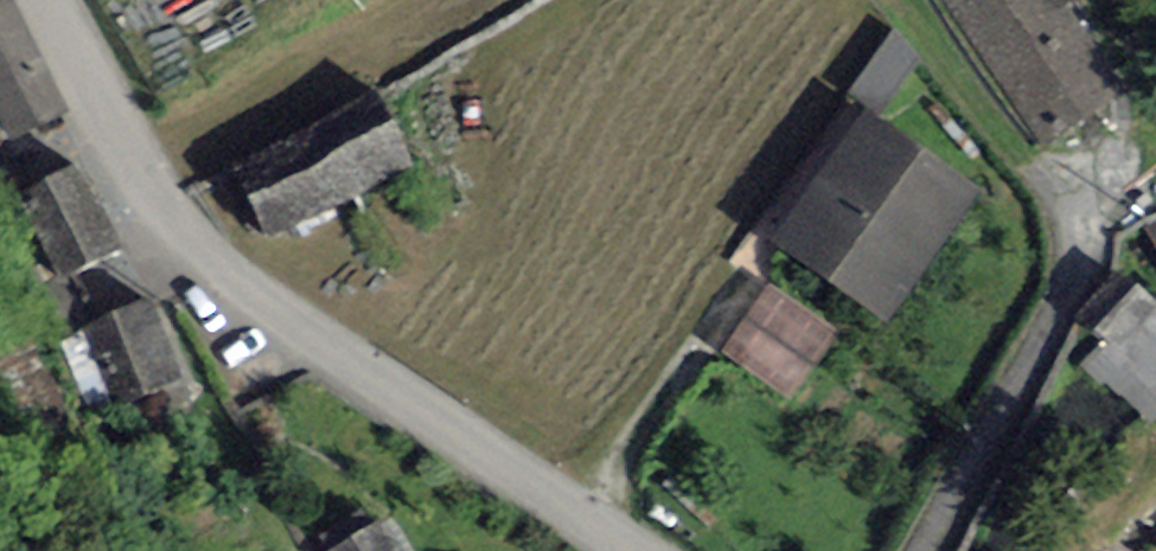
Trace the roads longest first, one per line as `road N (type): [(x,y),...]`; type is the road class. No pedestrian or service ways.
road 1 (residential): [(31,0),(114,140),(220,269),(348,365),(634,550)]

